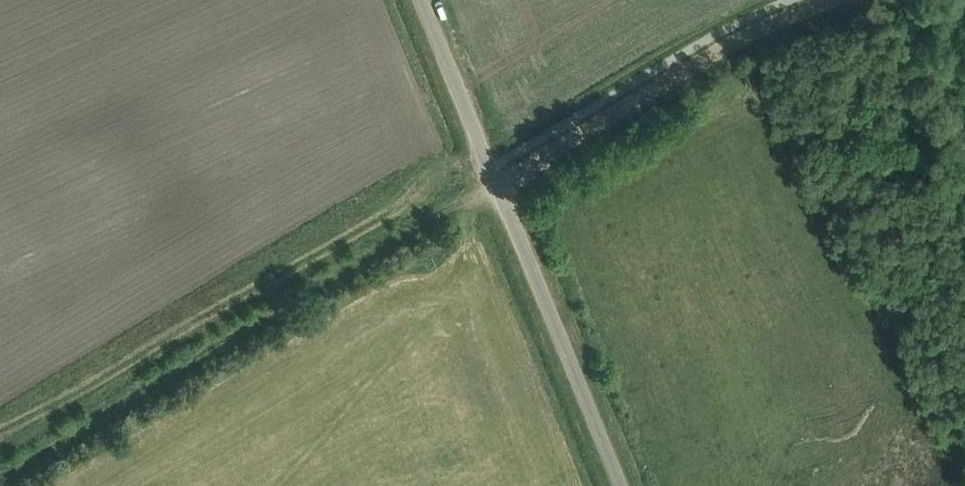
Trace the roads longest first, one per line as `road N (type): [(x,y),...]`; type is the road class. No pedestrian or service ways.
road 1 (track): [(842,0),(776,23),(500,190),(460,200),(0,482)]
road 2 (unclassified): [(621,485),(423,0)]

